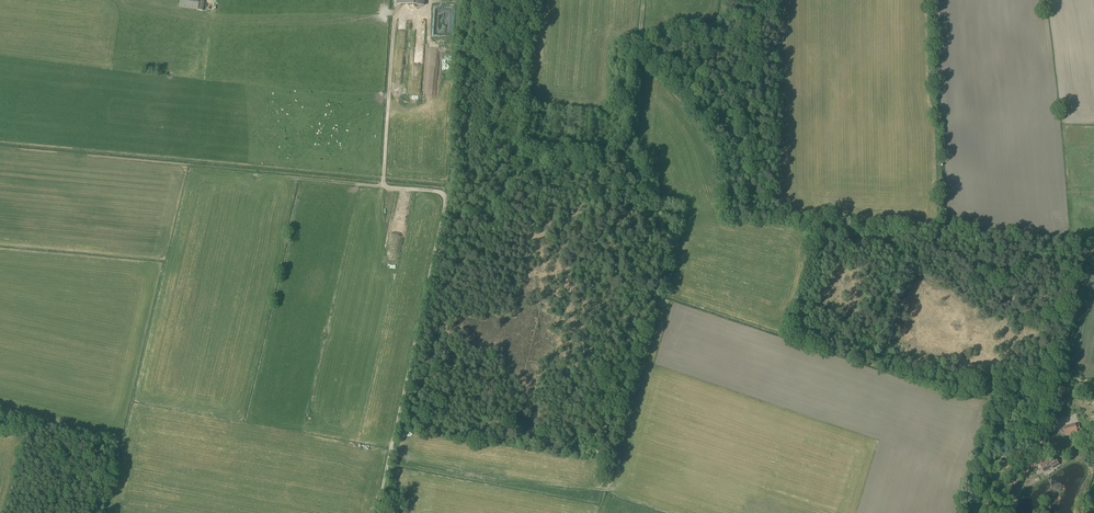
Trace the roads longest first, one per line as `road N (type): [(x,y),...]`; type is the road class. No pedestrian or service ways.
road 1 (track): [(382,185),(438,192),(444,204),(376,512)]
road 2 (track): [(644,0),(640,52),(713,132),(731,215),(806,223)]
road 3 (track): [(296,179),(382,185),(395,0)]
road 4 (track): [(390,452),(568,489),(614,489)]

